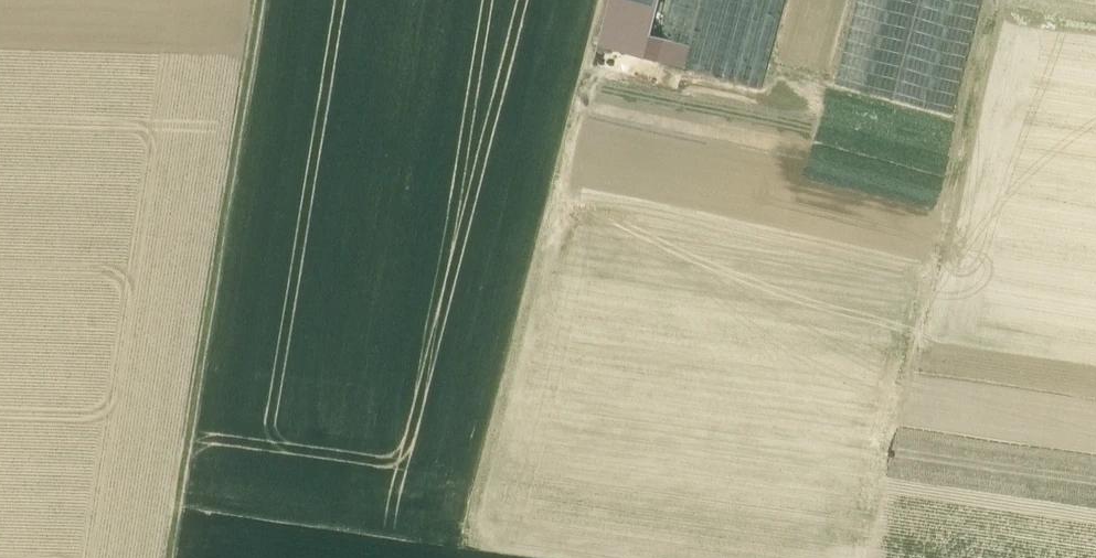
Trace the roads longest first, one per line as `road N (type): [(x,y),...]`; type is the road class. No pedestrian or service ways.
road 1 (track): [(259,0),(168,557)]

